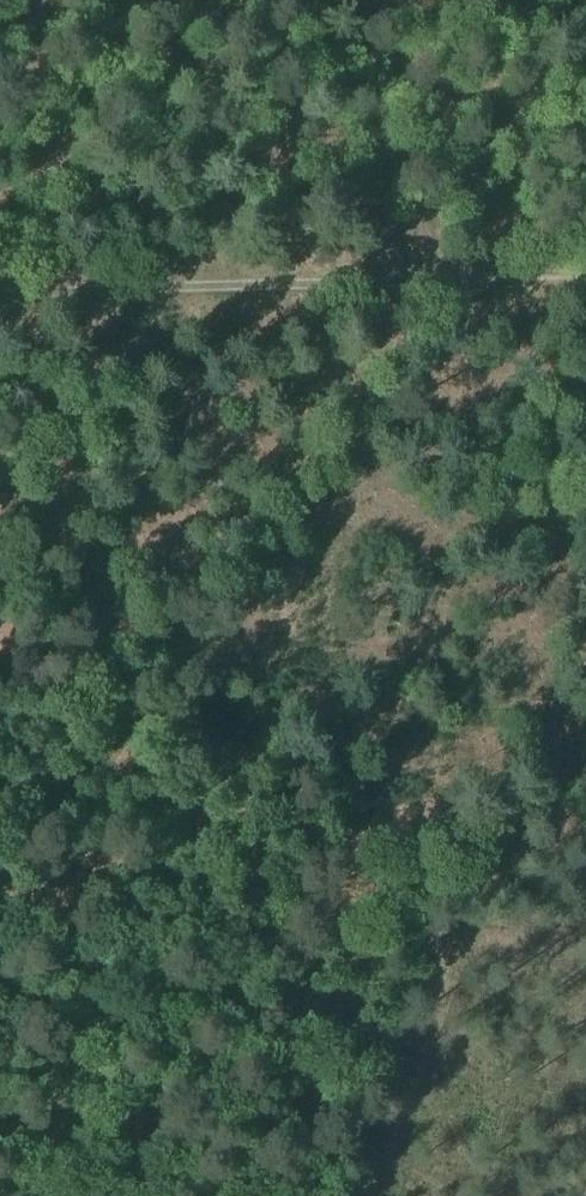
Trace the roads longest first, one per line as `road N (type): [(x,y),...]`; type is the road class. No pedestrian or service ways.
road 1 (track): [(0,294),(585,274)]

